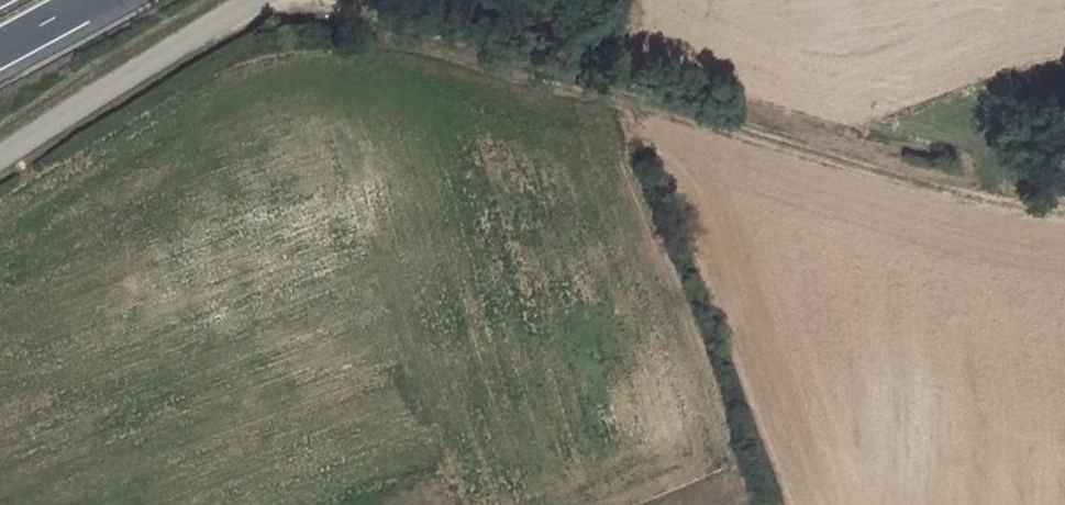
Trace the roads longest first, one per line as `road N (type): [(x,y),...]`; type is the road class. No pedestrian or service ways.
road 1 (track): [(285,0),(903,183),(1064,217)]
road 2 (unclassified): [(275,0),(0,164)]

